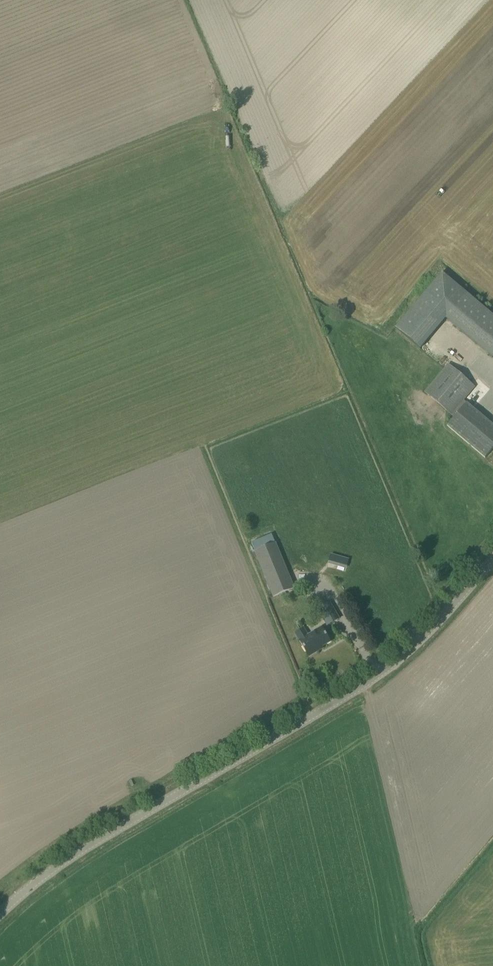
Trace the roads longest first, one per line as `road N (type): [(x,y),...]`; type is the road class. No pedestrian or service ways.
road 1 (unclassified): [(0,921),(47,877),(281,740),(409,653),(492,561)]

